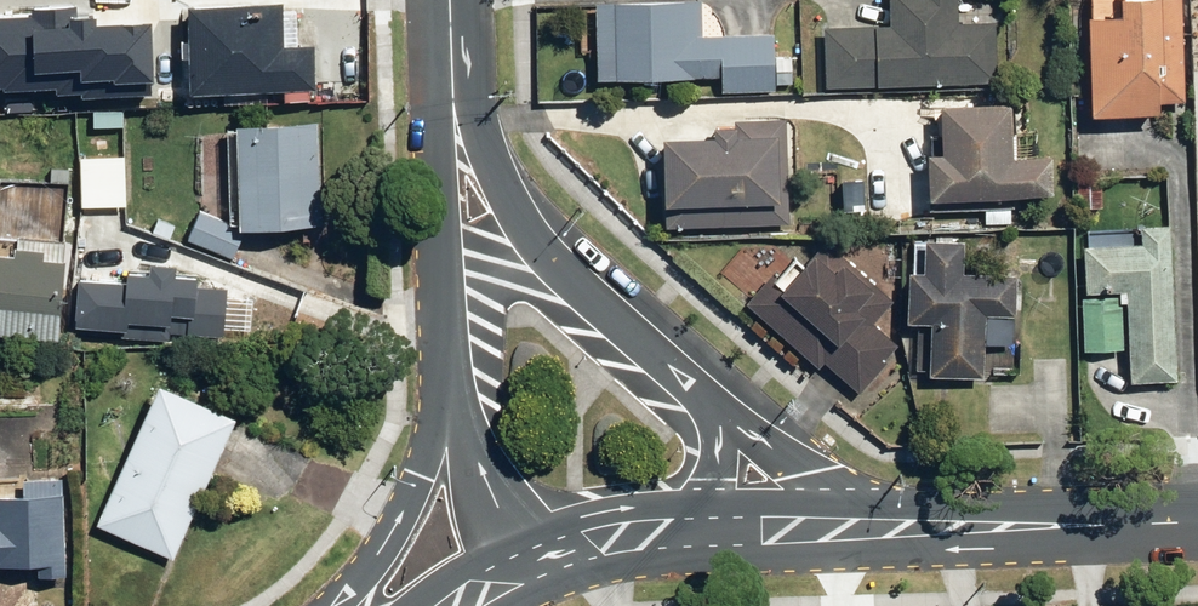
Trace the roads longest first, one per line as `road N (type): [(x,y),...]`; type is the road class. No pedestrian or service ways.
road 1 (tertiary): [(452,51),(539,249),(569,289),(723,424)]
road 2 (tertiary): [(451,404),(442,242),(452,51)]
road 3 (secondary): [(908,536),(1197,527)]
road 4 (tertiary): [(334,605),(394,542),(451,404)]
road 5 (tertiary): [(723,424),(908,536)]
road 6 (secondary): [(694,544),(908,536)]
road 7 (tertiary): [(523,583),(451,404)]
road 8 (secondary): [(523,583),(593,555),(694,544)]
road 9 (tertiary): [(723,424),(694,544)]

